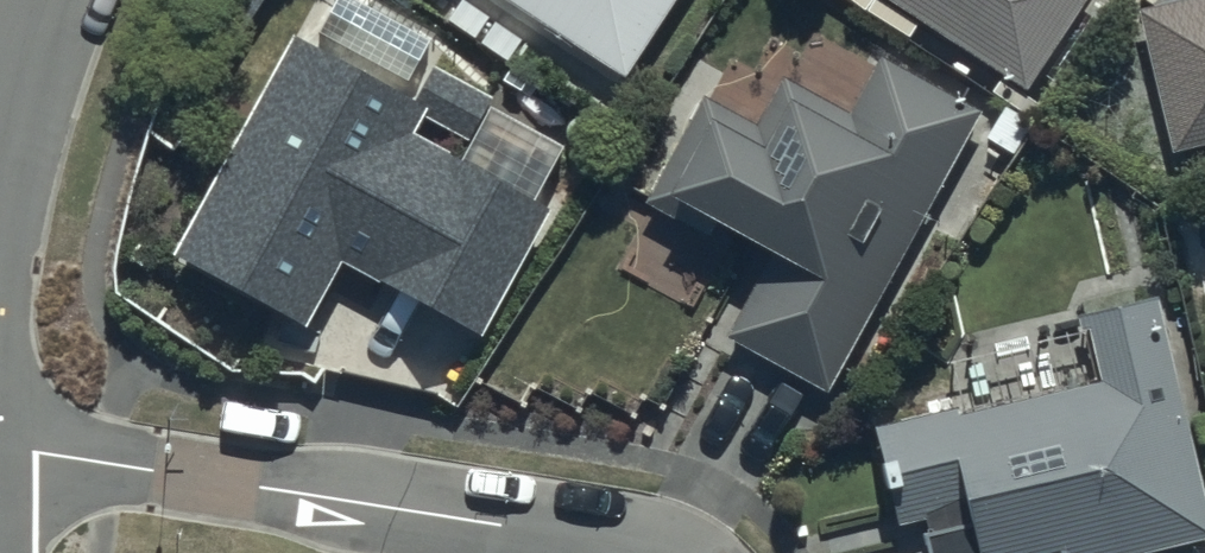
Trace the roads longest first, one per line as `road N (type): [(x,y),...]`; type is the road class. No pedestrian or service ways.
road 1 (residential): [(631,552),(595,541),(0,444)]
road 2 (residential): [(45,0),(0,133)]

